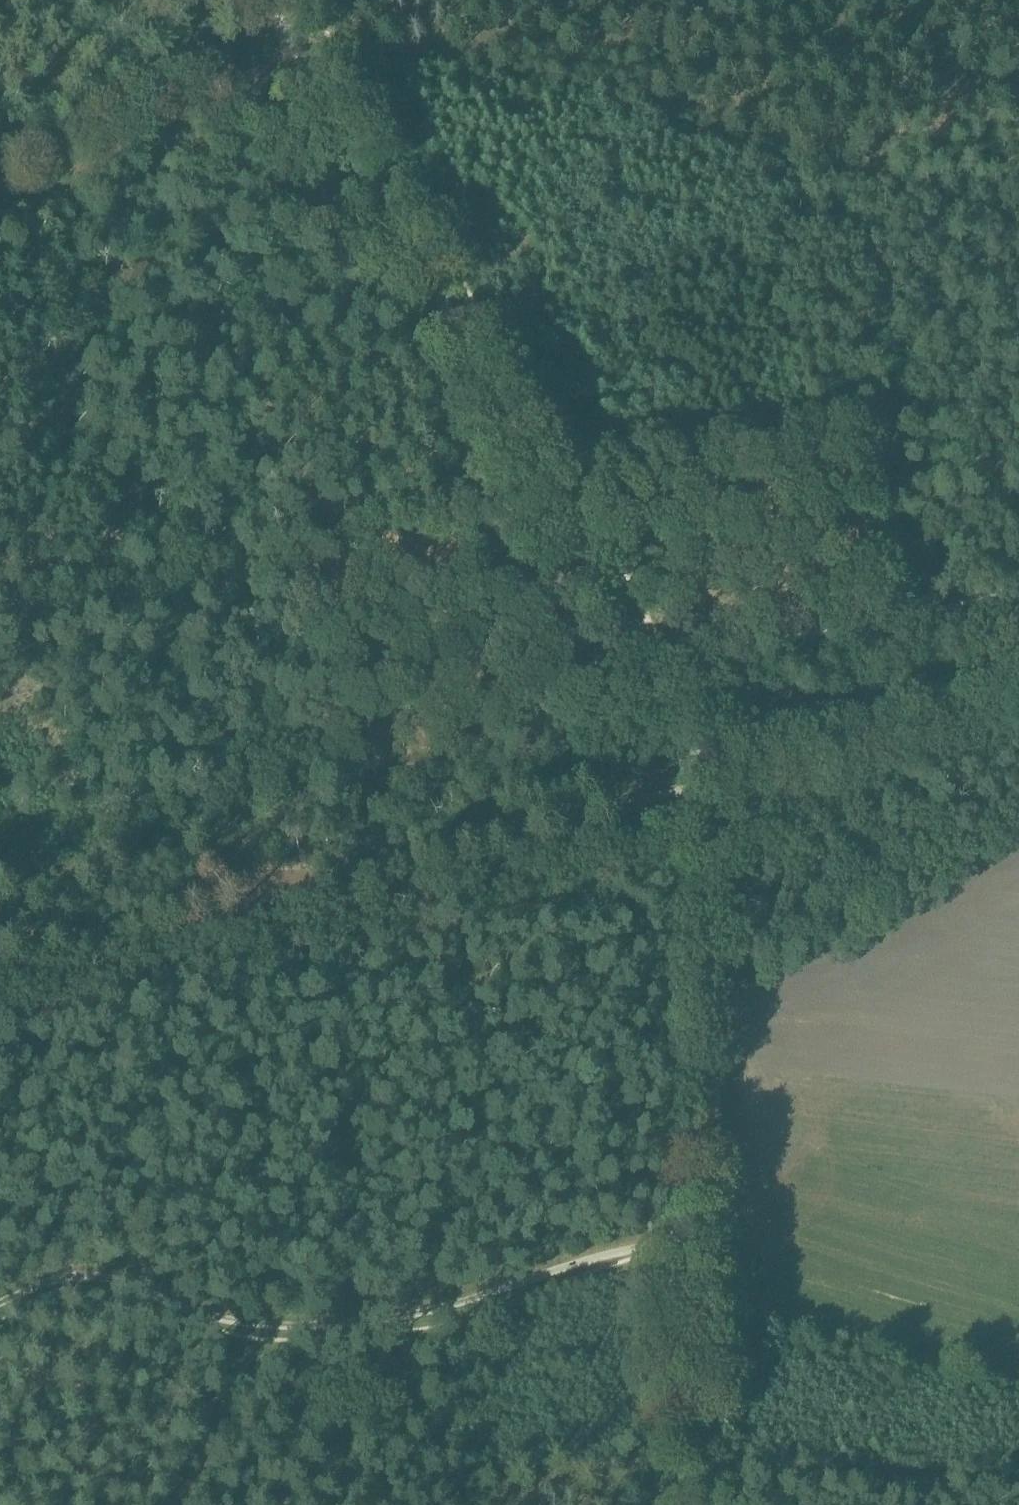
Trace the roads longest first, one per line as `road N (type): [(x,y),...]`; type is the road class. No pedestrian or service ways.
road 1 (track): [(696,1221),(527,1280),(351,1323),(238,1317),(110,1271),(52,1279),(0,1305)]
road 2 (track): [(0,962),(627,789),(702,781)]
road 3 (track): [(0,208),(128,166),(282,159),(316,72)]
road 4 (track): [(710,1459),(691,1360),(696,1230)]

